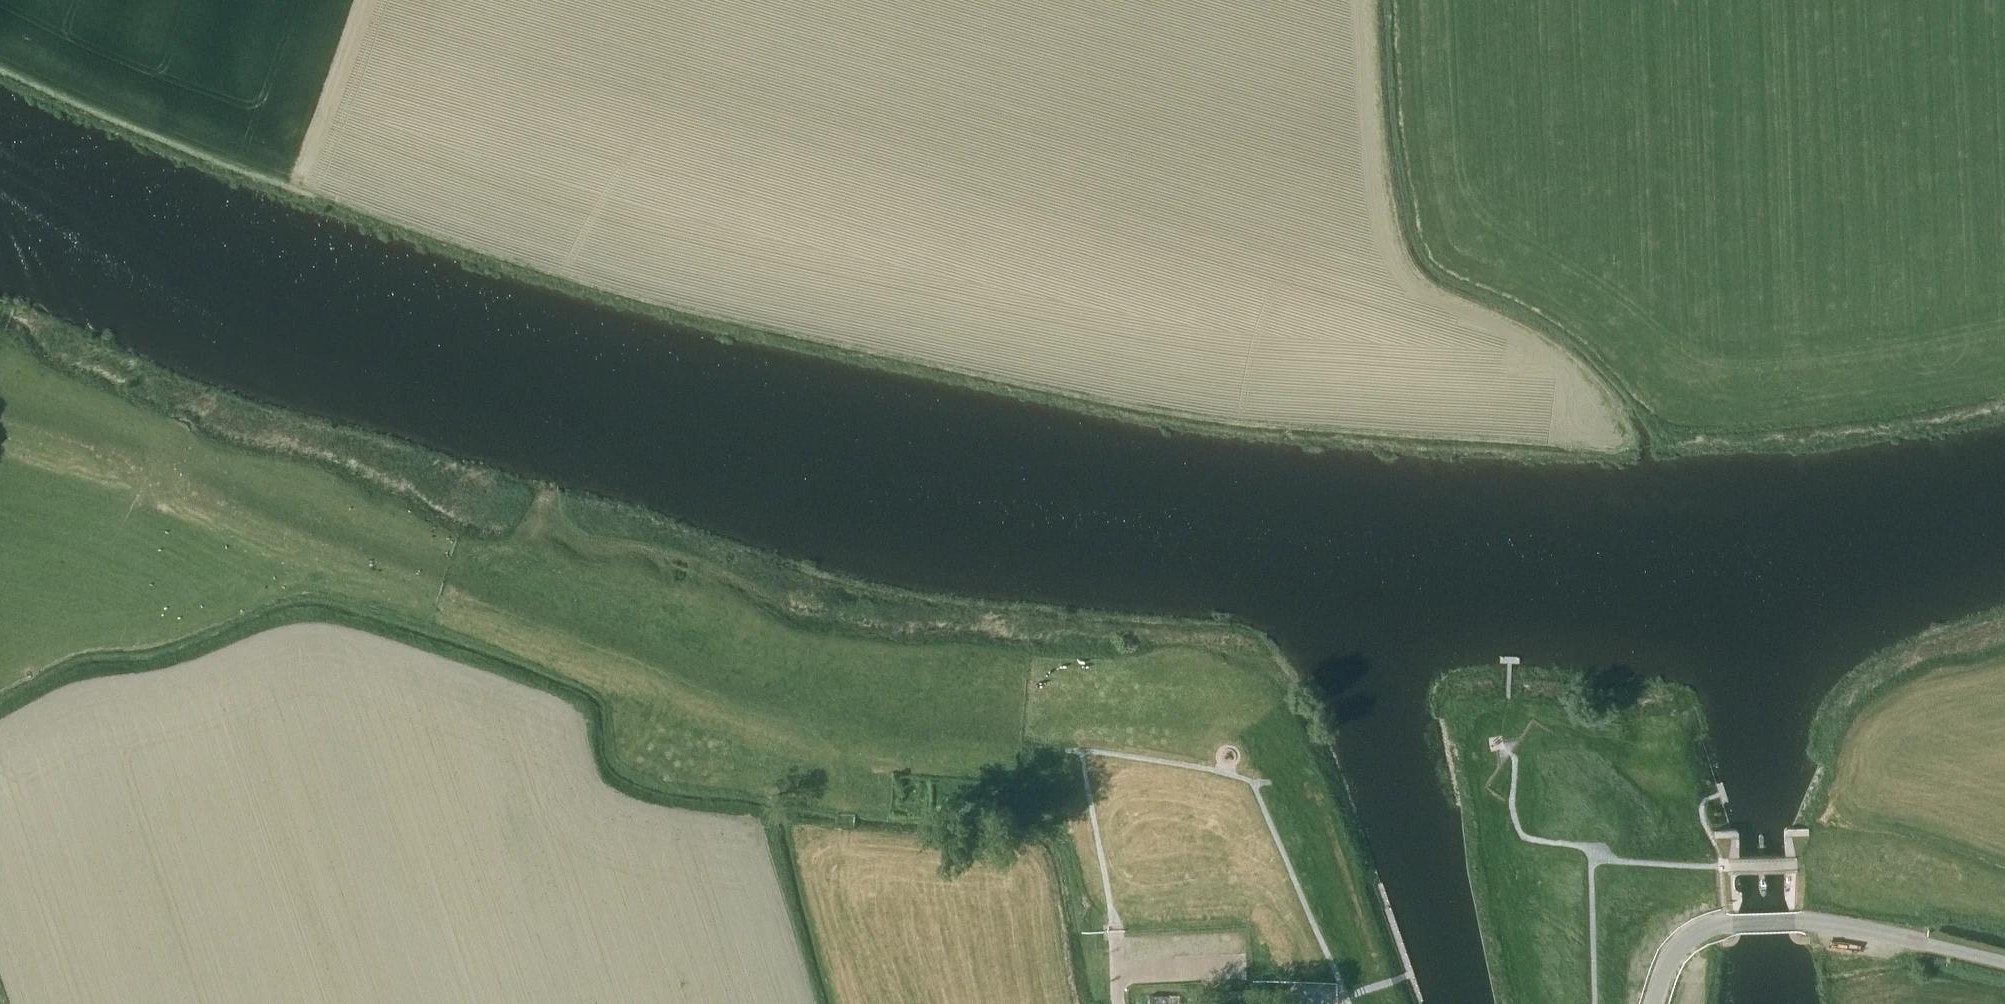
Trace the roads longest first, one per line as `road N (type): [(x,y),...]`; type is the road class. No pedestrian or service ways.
road 1 (unclassified): [(2004,963),(1792,921)]
road 2 (unclassified): [(1663,1003),(1690,950),(1709,933),(1737,922),(1792,921)]

